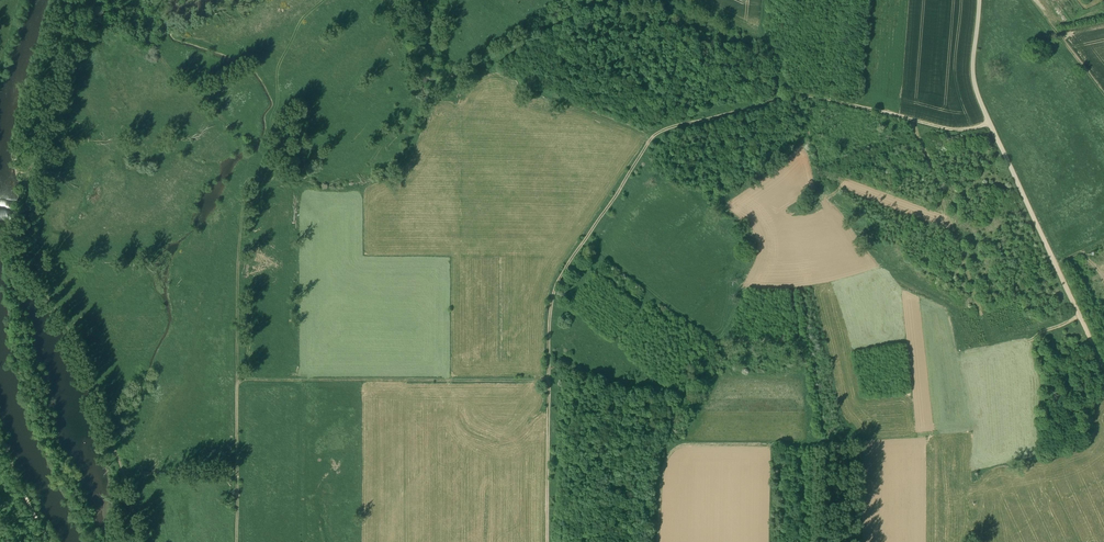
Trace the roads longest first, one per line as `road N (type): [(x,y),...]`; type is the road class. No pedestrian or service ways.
road 1 (track): [(548,541),(549,321),(557,283),(656,135),(793,96),(777,57)]
road 2 (track): [(143,541),(80,349),(24,266),(18,241),(42,145),(47,85),(76,0)]
road 3 (track): [(1103,367),(975,88),(980,0)]
road 4 (track): [(972,430),(678,445),(661,464),(657,526)]
road 5 (track): [(598,247),(717,339),(729,331),(746,290),(829,286),(887,269)]
road 6 (track): [(237,380),(549,380)]
road 7 (track): [(251,153),(237,395)]
road 8 (track): [(991,123),(950,129),(793,96)]
road 9 (track): [(994,129),(909,138),(828,180),(823,204)]
road 10 (track): [(474,62),(651,140)]
road 11 (track): [(812,442),(791,289)]
road 12 (track): [(237,541),(237,395)]
road 13 (track): [(49,541),(0,432)]

